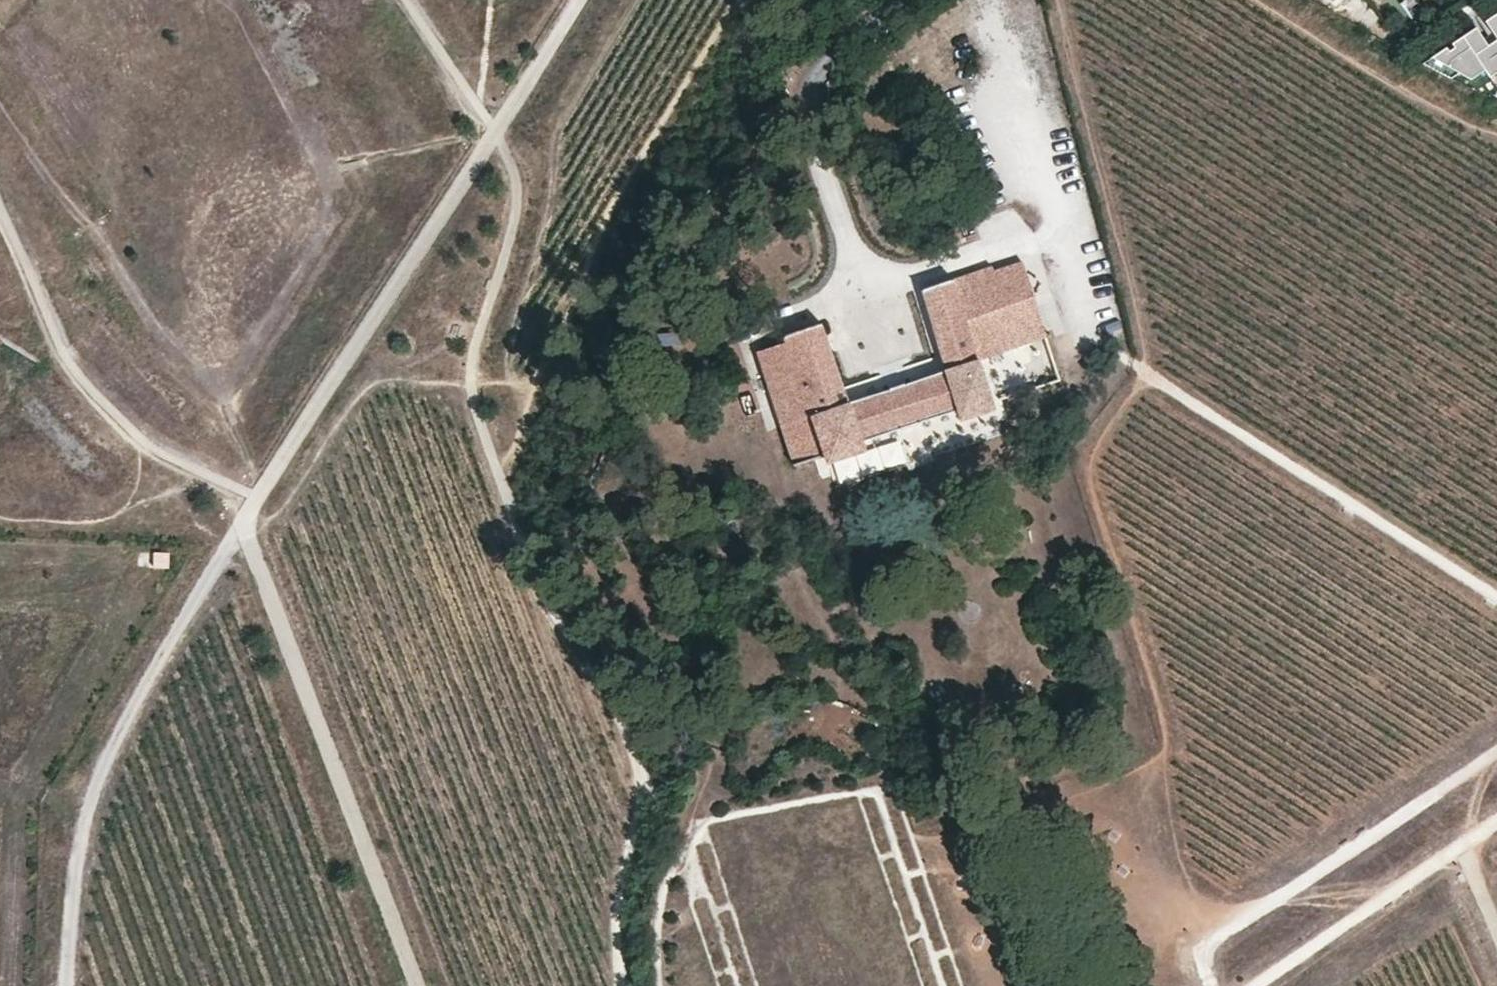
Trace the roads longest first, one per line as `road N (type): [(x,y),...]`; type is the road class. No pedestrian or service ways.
road 1 (track): [(408,0),(497,127),(521,182),(476,346),(479,413),(534,559),(570,628),(630,715),(646,763),(625,899),(623,985)]
road 2 (track): [(578,0),(246,522)]
road 3 (track): [(246,522),(110,756),(79,848),(67,985)]
road 4 (track): [(246,522),(416,985)]
road 5 (track): [(1105,348),(1496,596)]
road 6 (track): [(1216,985),(1205,949),(1496,751)]
road 7 (track): [(1463,847),(1260,985)]
road 8 (track): [(666,985),(661,890),(700,793)]

